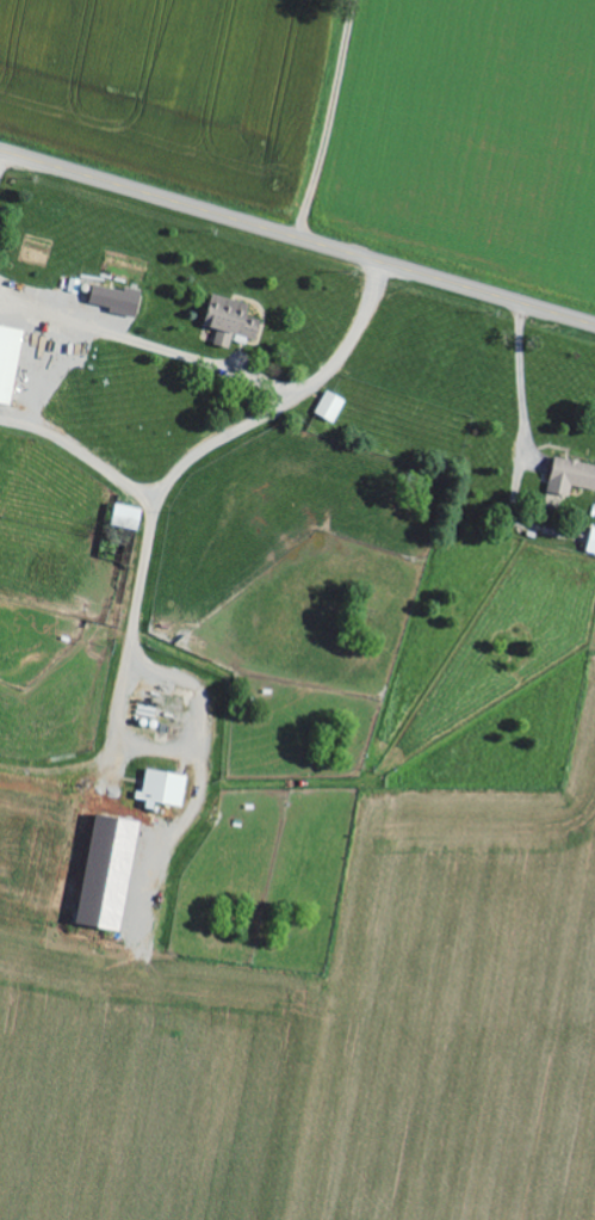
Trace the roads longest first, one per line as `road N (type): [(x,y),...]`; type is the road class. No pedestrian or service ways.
road 1 (residential): [(0,422),(103,464),(70,654),(104,726),(237,746),(330,710),(458,511),(483,426),(500,296)]
road 2 (secondary): [(0,151),(594,324)]
road 3 (residential): [(308,0),(254,224)]

